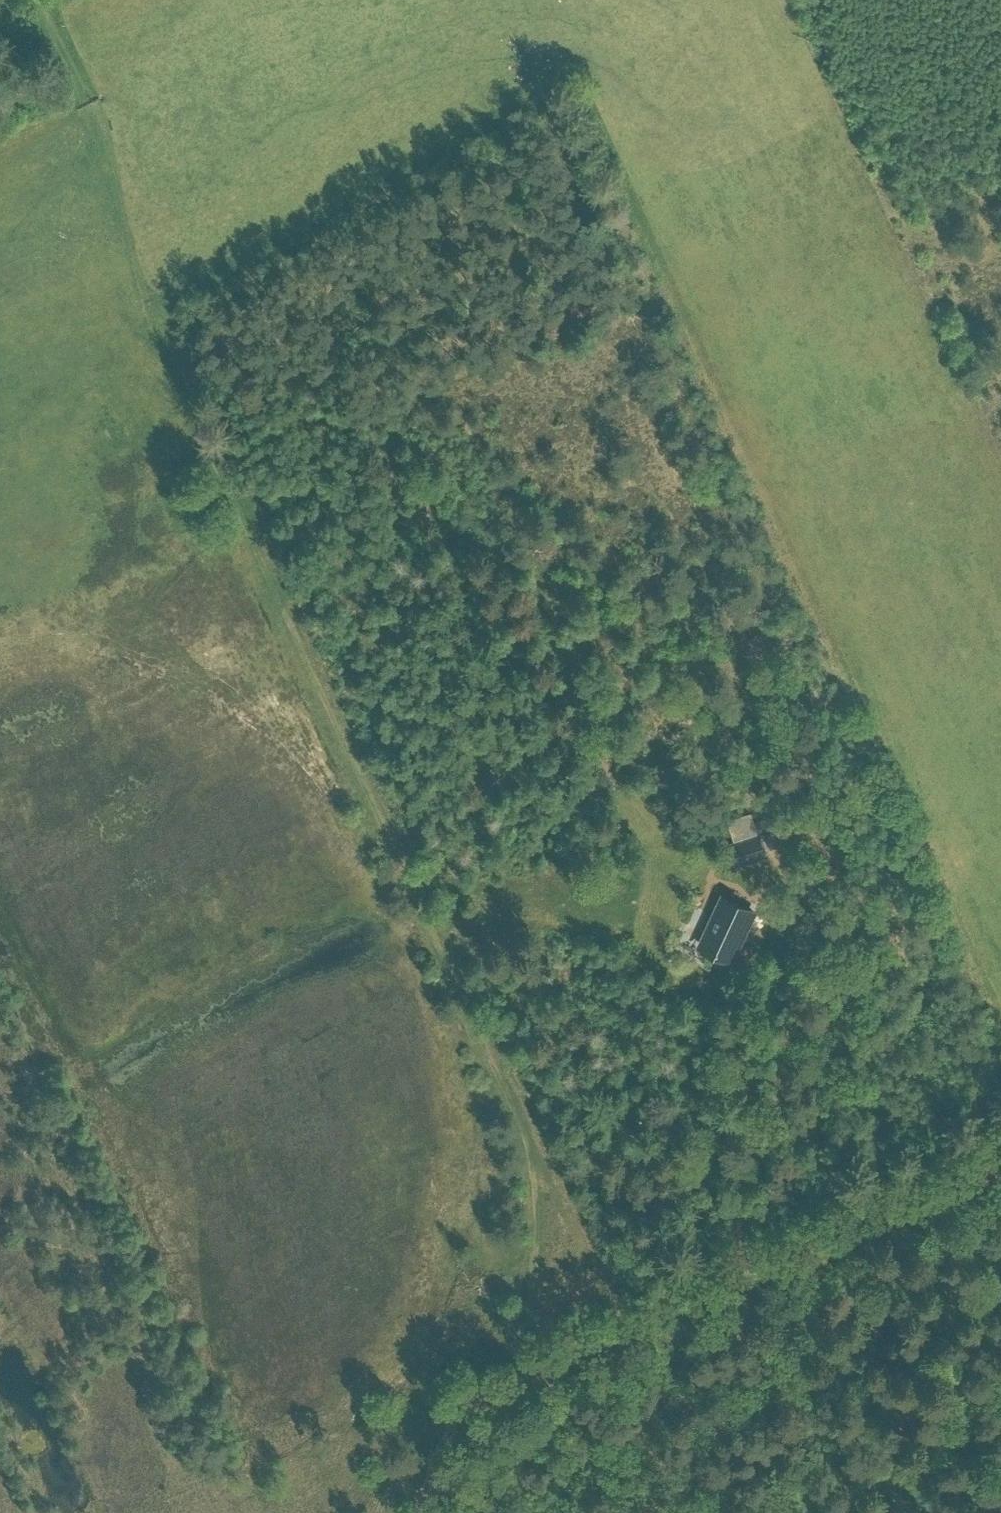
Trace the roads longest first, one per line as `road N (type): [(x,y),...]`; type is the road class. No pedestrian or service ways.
road 1 (track): [(49,0),(91,94),(180,402),(518,1157),(529,1233),(508,1381)]
road 2 (track): [(508,1381),(1000,1154)]
road 3 (track): [(412,1512),(464,1402),(508,1381)]

